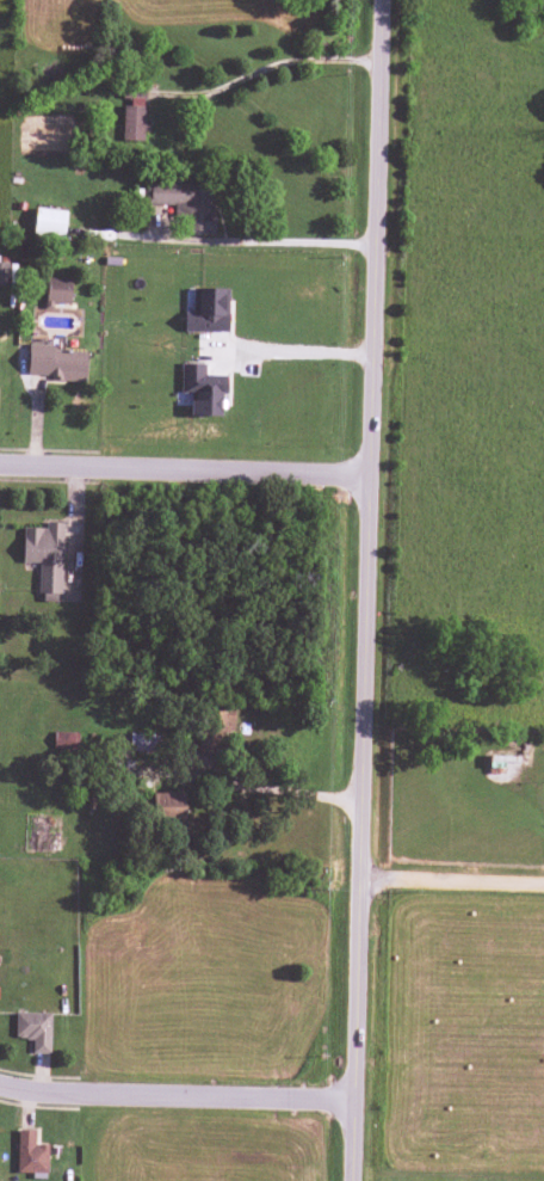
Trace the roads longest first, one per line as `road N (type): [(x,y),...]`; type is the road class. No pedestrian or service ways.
road 1 (secondary): [(358,1180),(389,0)]
road 2 (residential): [(0,465),(377,476)]
road 3 (residential): [(360,1099),(0,1087)]
road 4 (residential): [(543,885),(366,884)]

